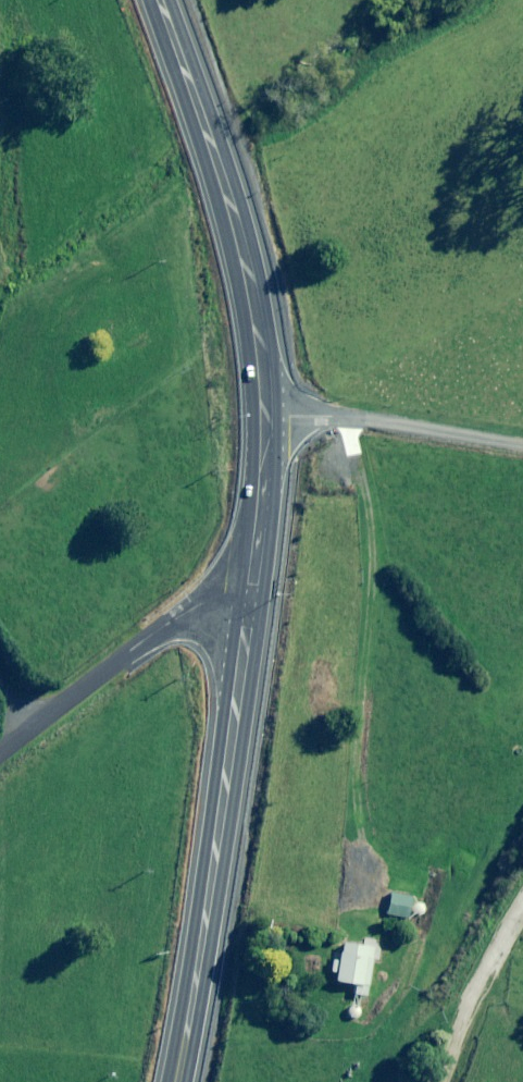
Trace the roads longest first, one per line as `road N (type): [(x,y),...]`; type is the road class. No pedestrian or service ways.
road 1 (trunk): [(251,592),(175,1081)]
road 2 (trunk): [(150,0),(249,280),(265,408)]
road 3 (unclassified): [(251,592),(224,591),(159,627),(0,760)]
road 4 (unclassified): [(265,408),(522,452)]
road 5 (trunk): [(265,408),(251,592)]

